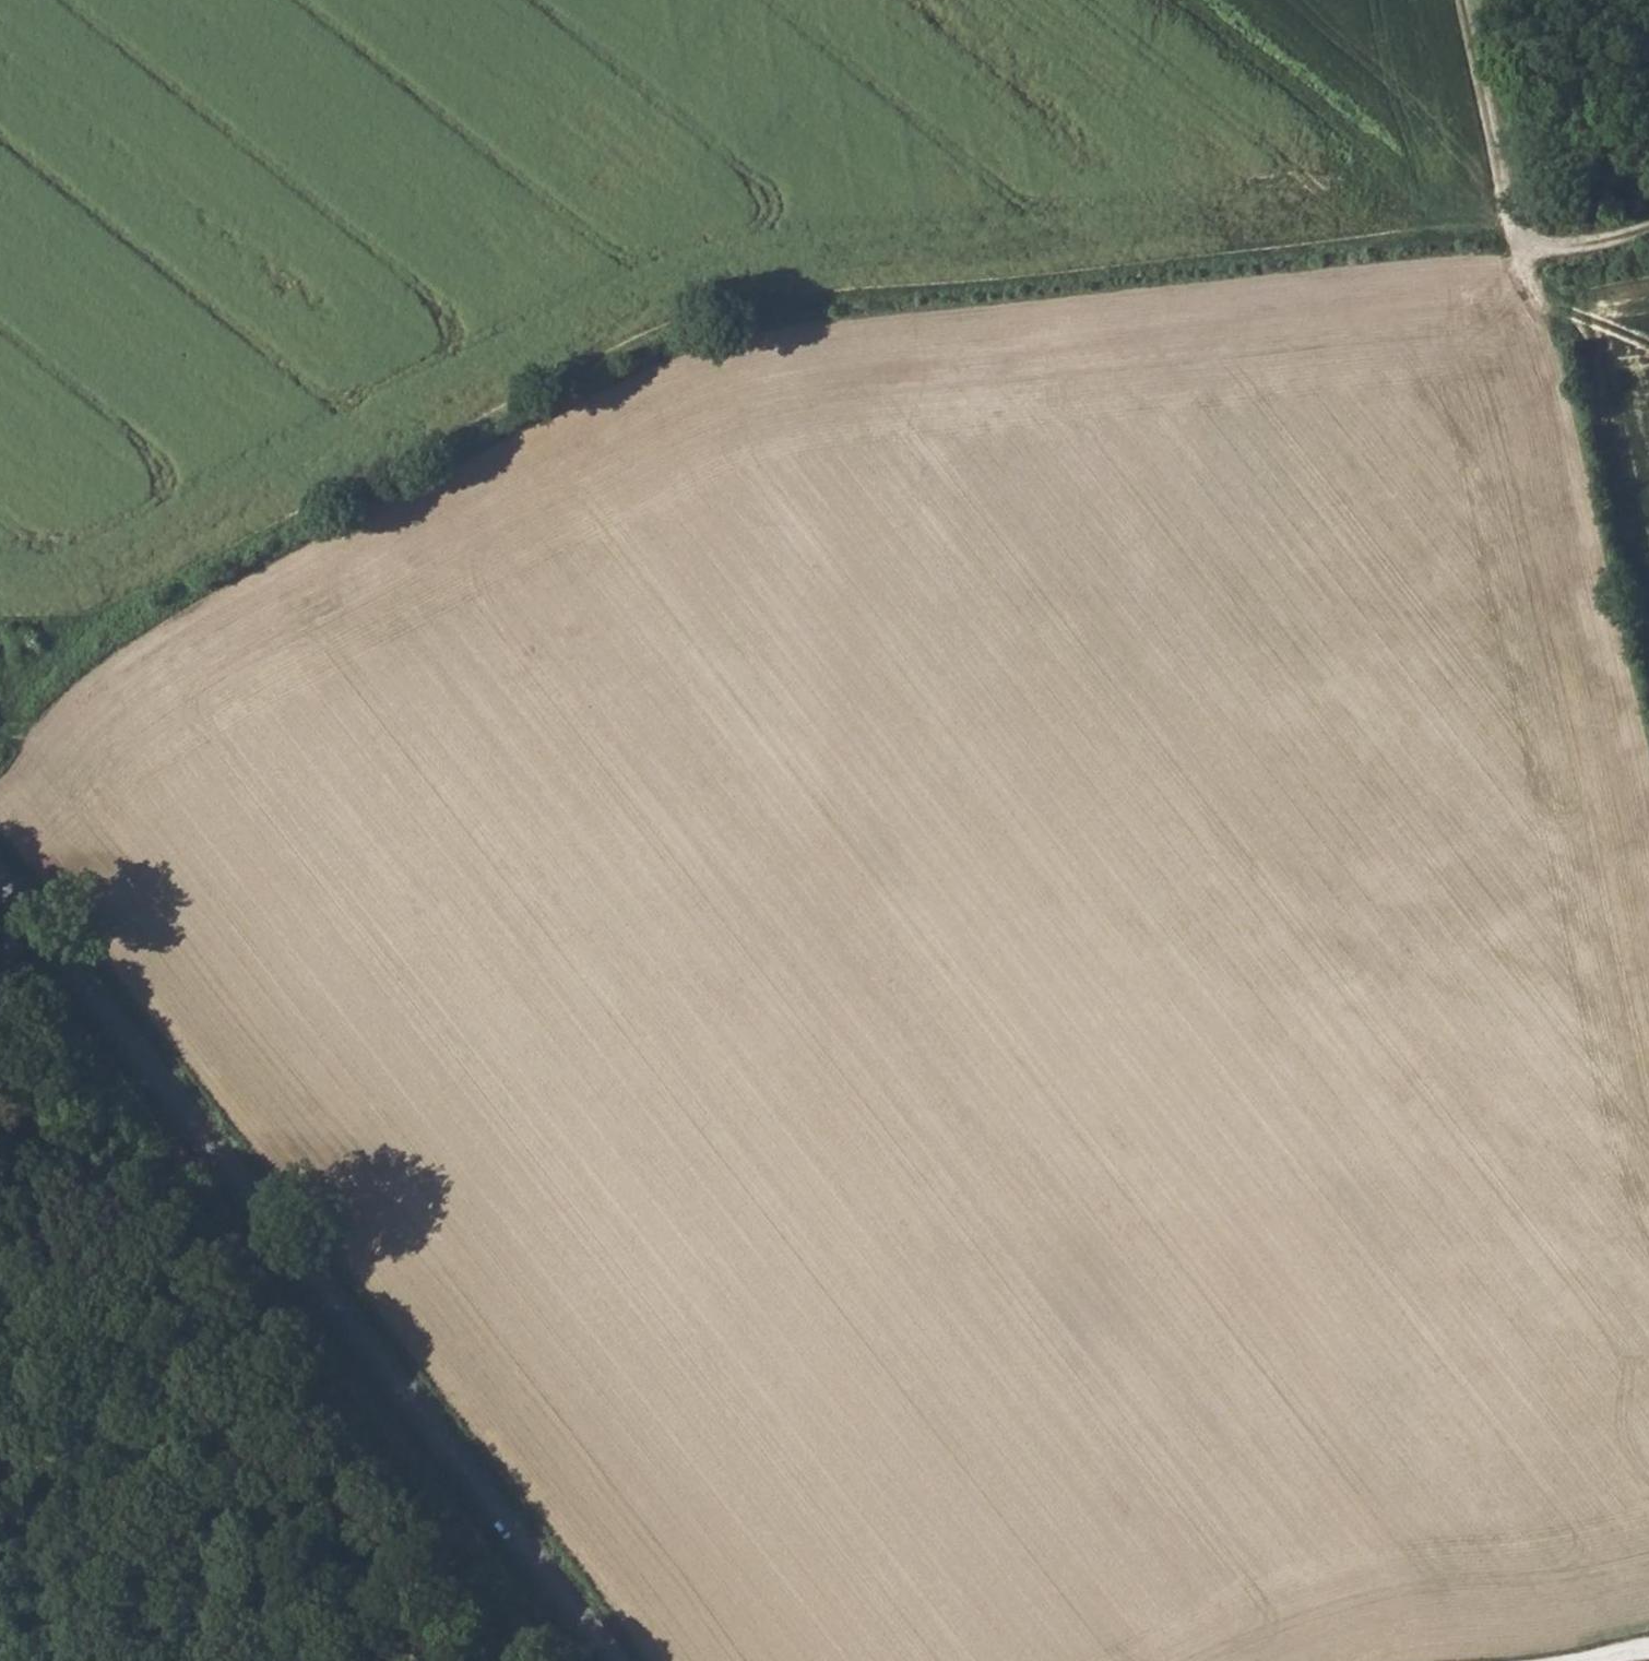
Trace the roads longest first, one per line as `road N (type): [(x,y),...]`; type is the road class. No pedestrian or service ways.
road 1 (tertiary): [(0,876),(613,1660)]
road 2 (track): [(1467,0),(1518,230),(1541,252),(1648,229)]

